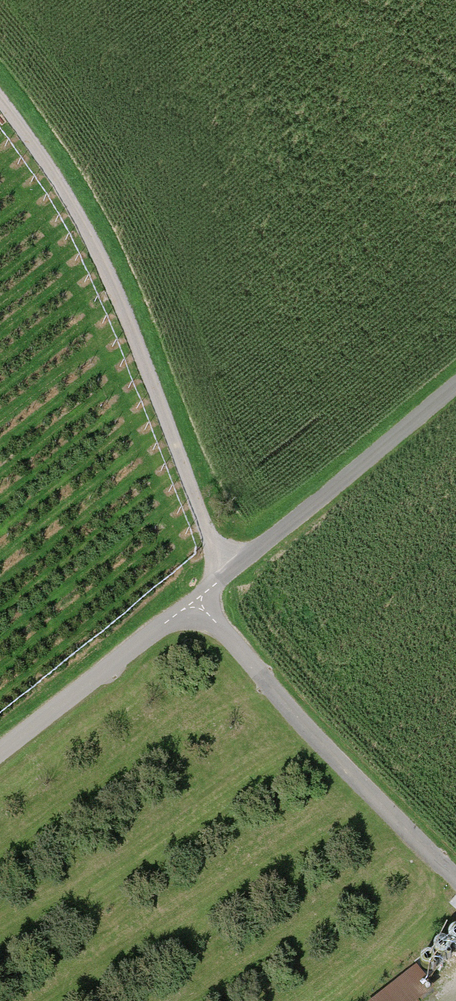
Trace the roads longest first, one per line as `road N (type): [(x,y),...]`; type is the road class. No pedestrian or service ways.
road 1 (unclassified): [(0,752),(198,604),(455,384)]
road 2 (track): [(225,575),(118,299),(41,159),(0,104)]
road 3 (track): [(198,604),(455,870)]

